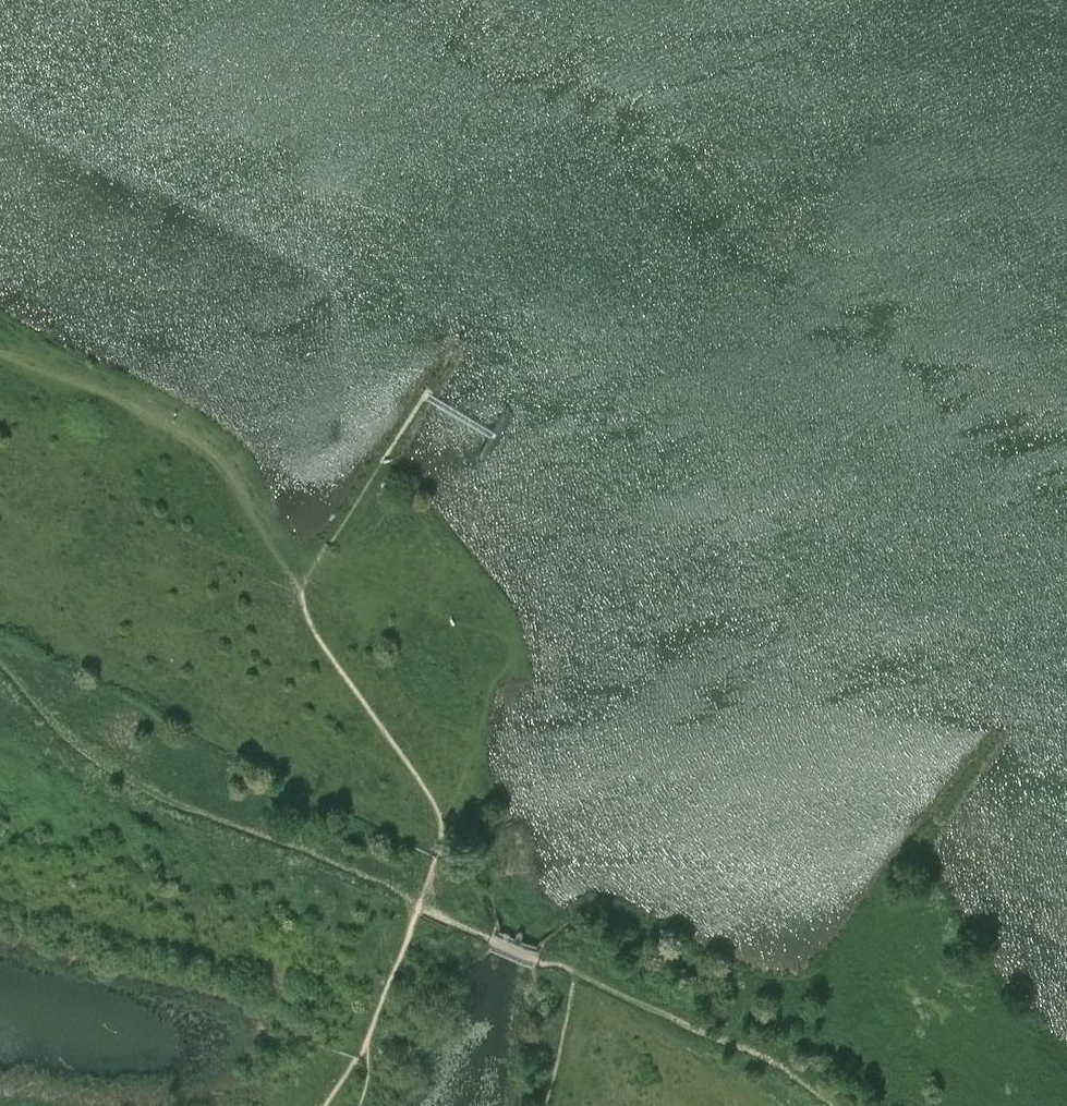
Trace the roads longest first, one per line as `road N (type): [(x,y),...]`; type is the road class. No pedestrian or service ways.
road 1 (track): [(420,906),(290,844),(176,805),(84,748),(0,666)]
road 2 (track): [(689,1022),(774,1061),(834,1105)]

